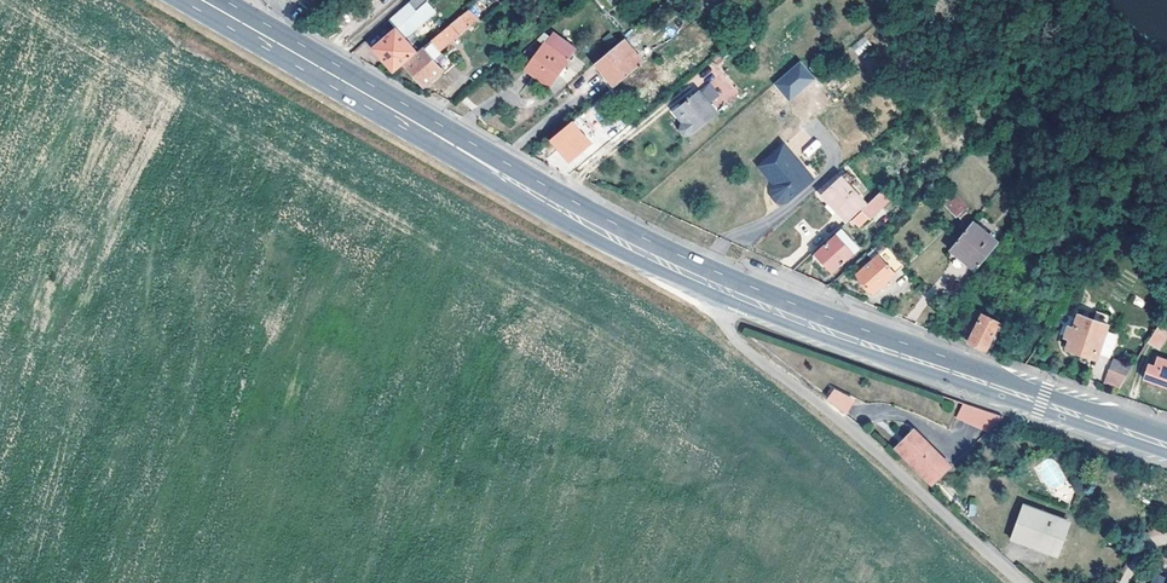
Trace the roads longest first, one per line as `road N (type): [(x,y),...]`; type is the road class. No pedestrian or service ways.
road 1 (secondary): [(732,293),(559,210),(199,0)]
road 2 (secondary): [(1166,445),(732,293)]
road 3 (unclassified): [(732,293),(726,314),(738,343),(1019,582)]

